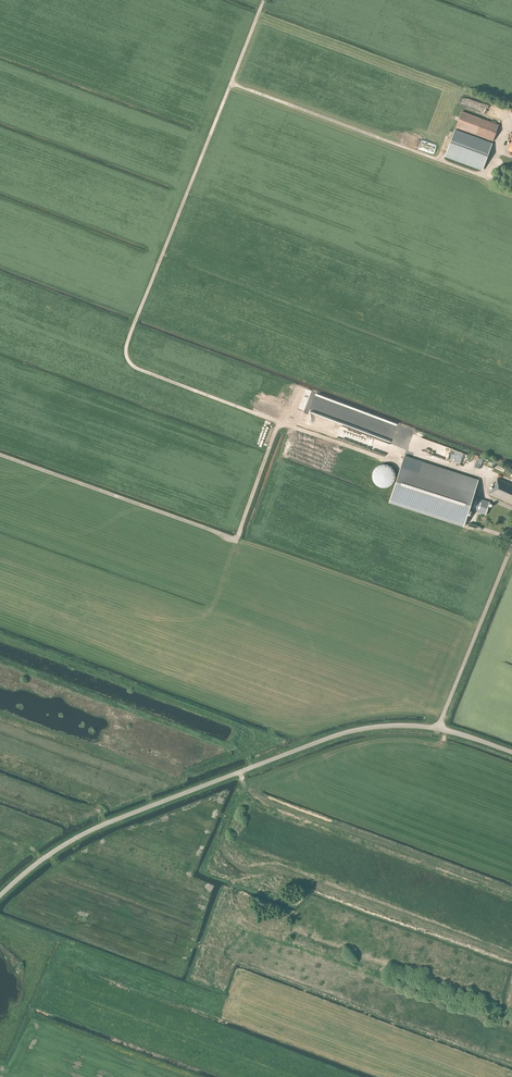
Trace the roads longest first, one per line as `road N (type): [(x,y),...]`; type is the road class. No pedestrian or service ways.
road 1 (unclassified): [(0,896),(92,829),(328,738),(392,725),(439,728)]
road 2 (unclassified): [(439,728),(511,545)]

